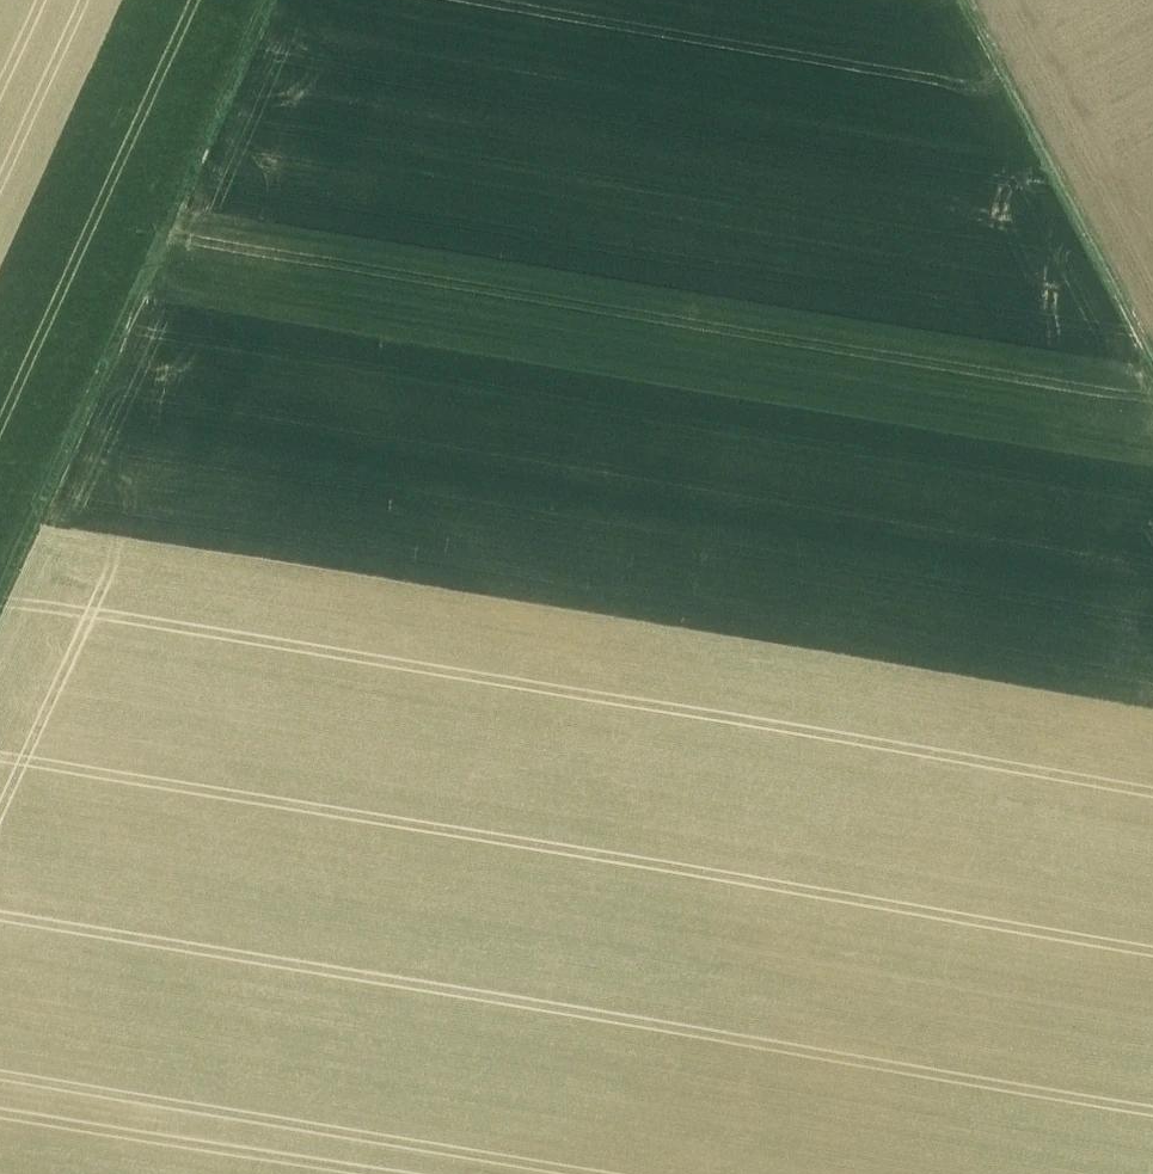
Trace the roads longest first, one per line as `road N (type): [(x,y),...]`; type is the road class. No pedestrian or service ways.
road 1 (track): [(274,0),(0,599)]
road 2 (track): [(1152,366),(960,0)]

